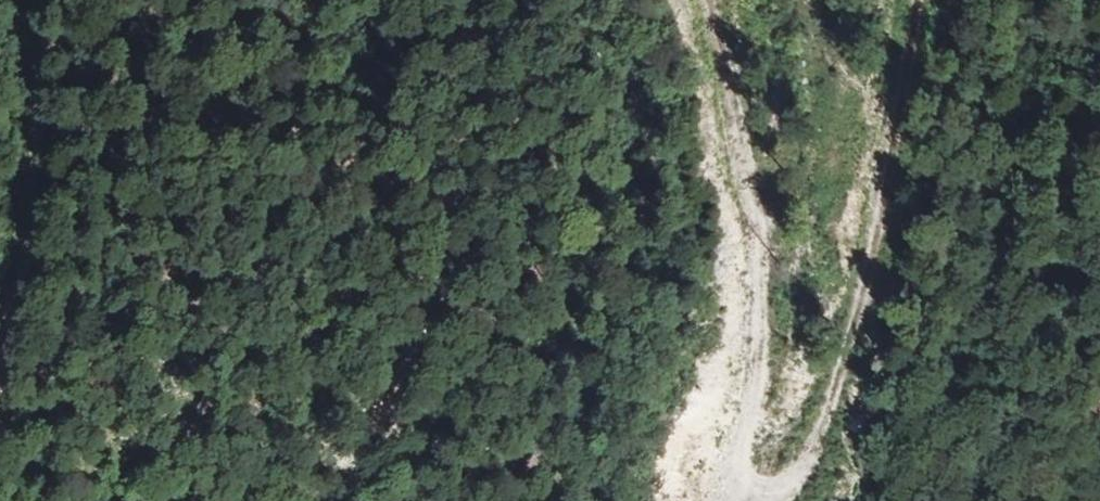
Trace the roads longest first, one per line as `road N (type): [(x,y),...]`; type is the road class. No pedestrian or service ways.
road 1 (track): [(904,0),(904,42),(825,421),(750,500)]
road 2 (track): [(459,0),(459,148),(394,406),(315,500)]
road 3 (track): [(707,0),(778,318),(743,500)]
road 4 (track): [(24,0),(32,101),(27,221),(0,384)]

